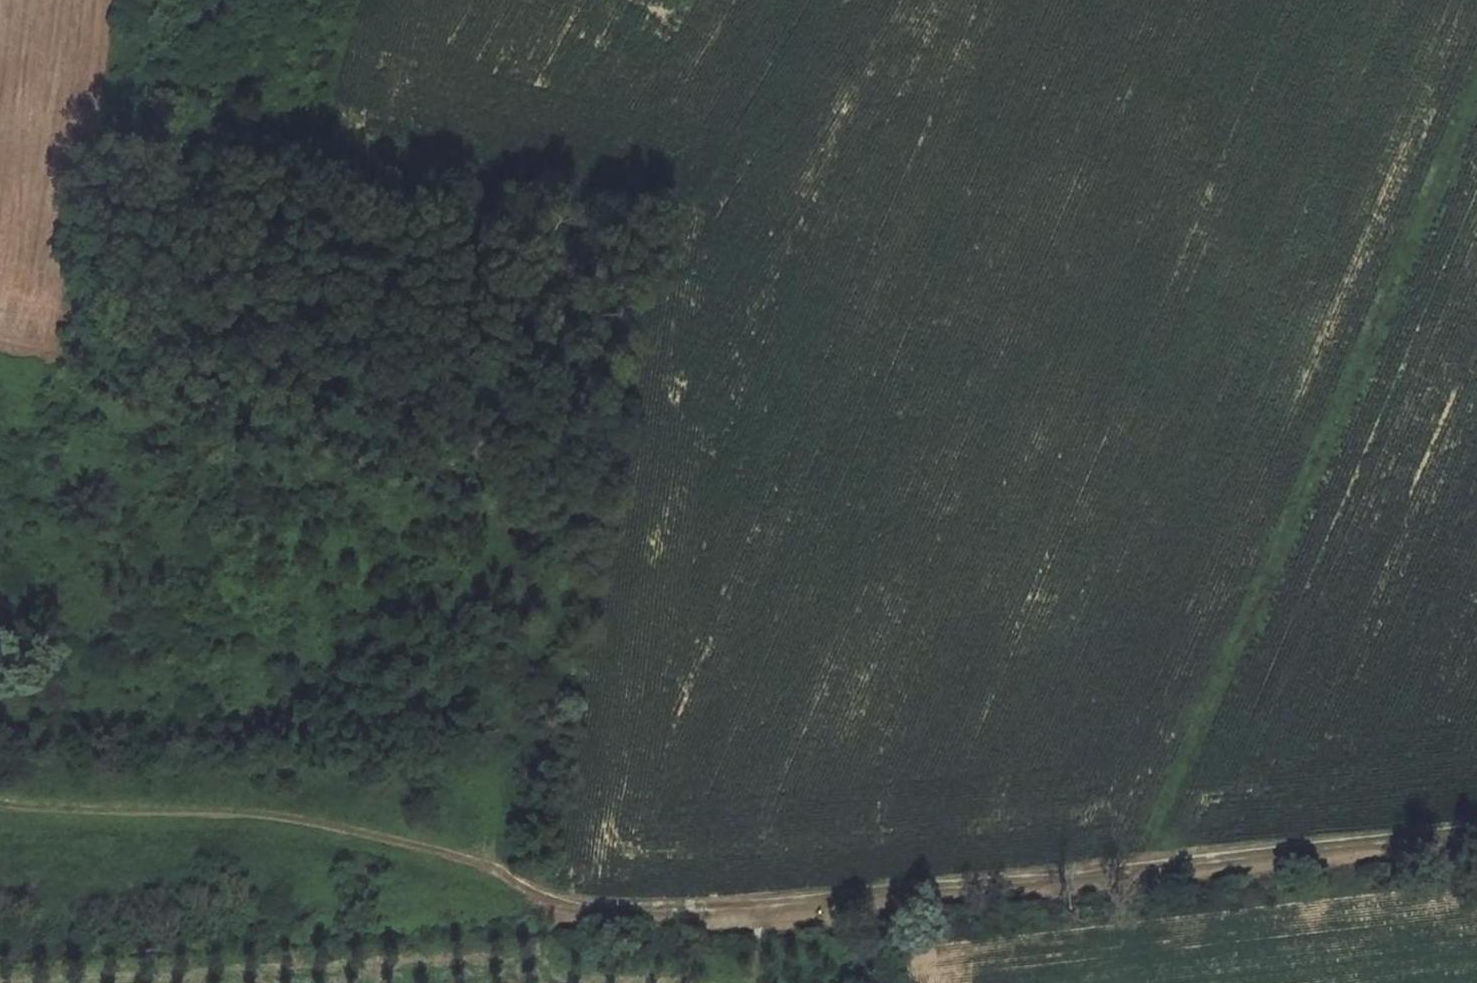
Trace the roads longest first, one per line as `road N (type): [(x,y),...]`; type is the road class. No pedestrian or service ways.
road 1 (track): [(1476,828),(1083,876),(603,909),(557,900),(480,865)]
road 2 (track): [(0,804),(225,809),(480,865)]

